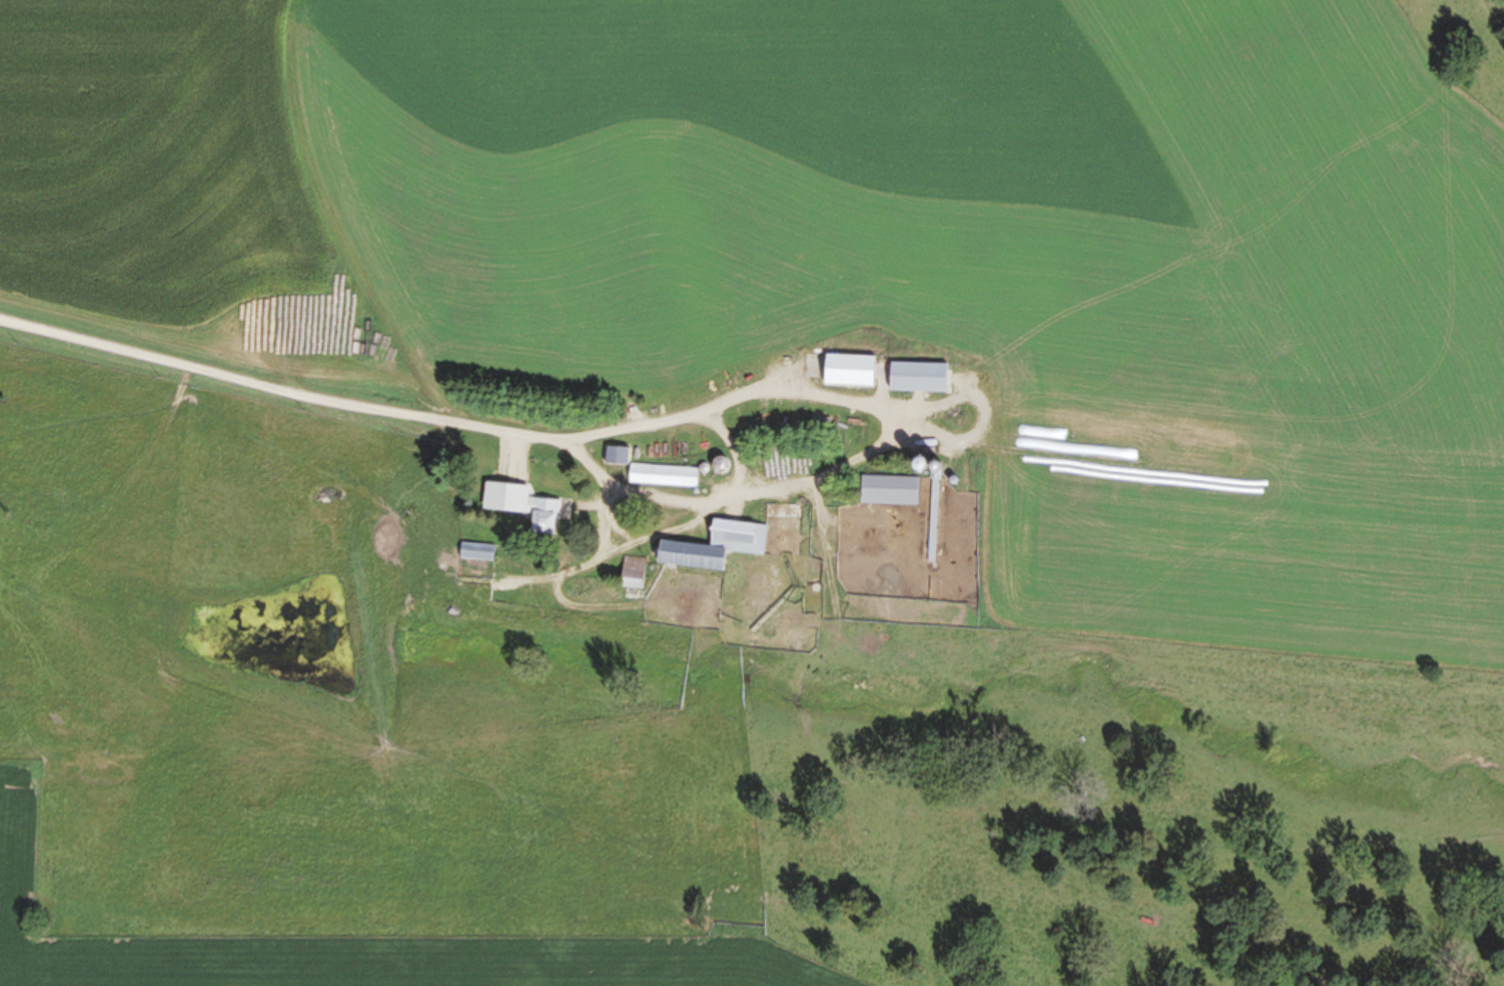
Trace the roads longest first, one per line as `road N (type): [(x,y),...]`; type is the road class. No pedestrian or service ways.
road 1 (residential): [(525,435),(305,395),(0,318)]

